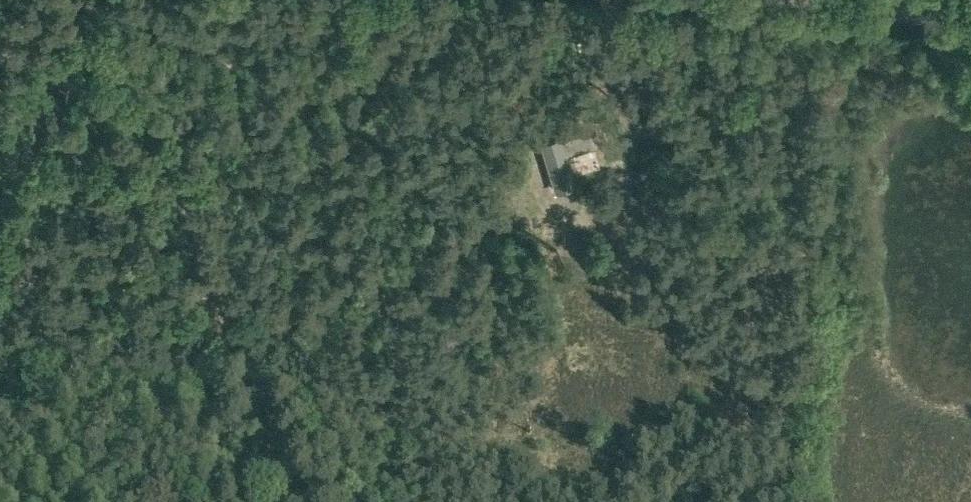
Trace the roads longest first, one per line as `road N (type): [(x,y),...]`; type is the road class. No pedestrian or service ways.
road 1 (track): [(295,501),(109,0)]
road 2 (unclassified): [(0,233),(72,0)]
road 3 (unclassified): [(970,19),(783,0)]

